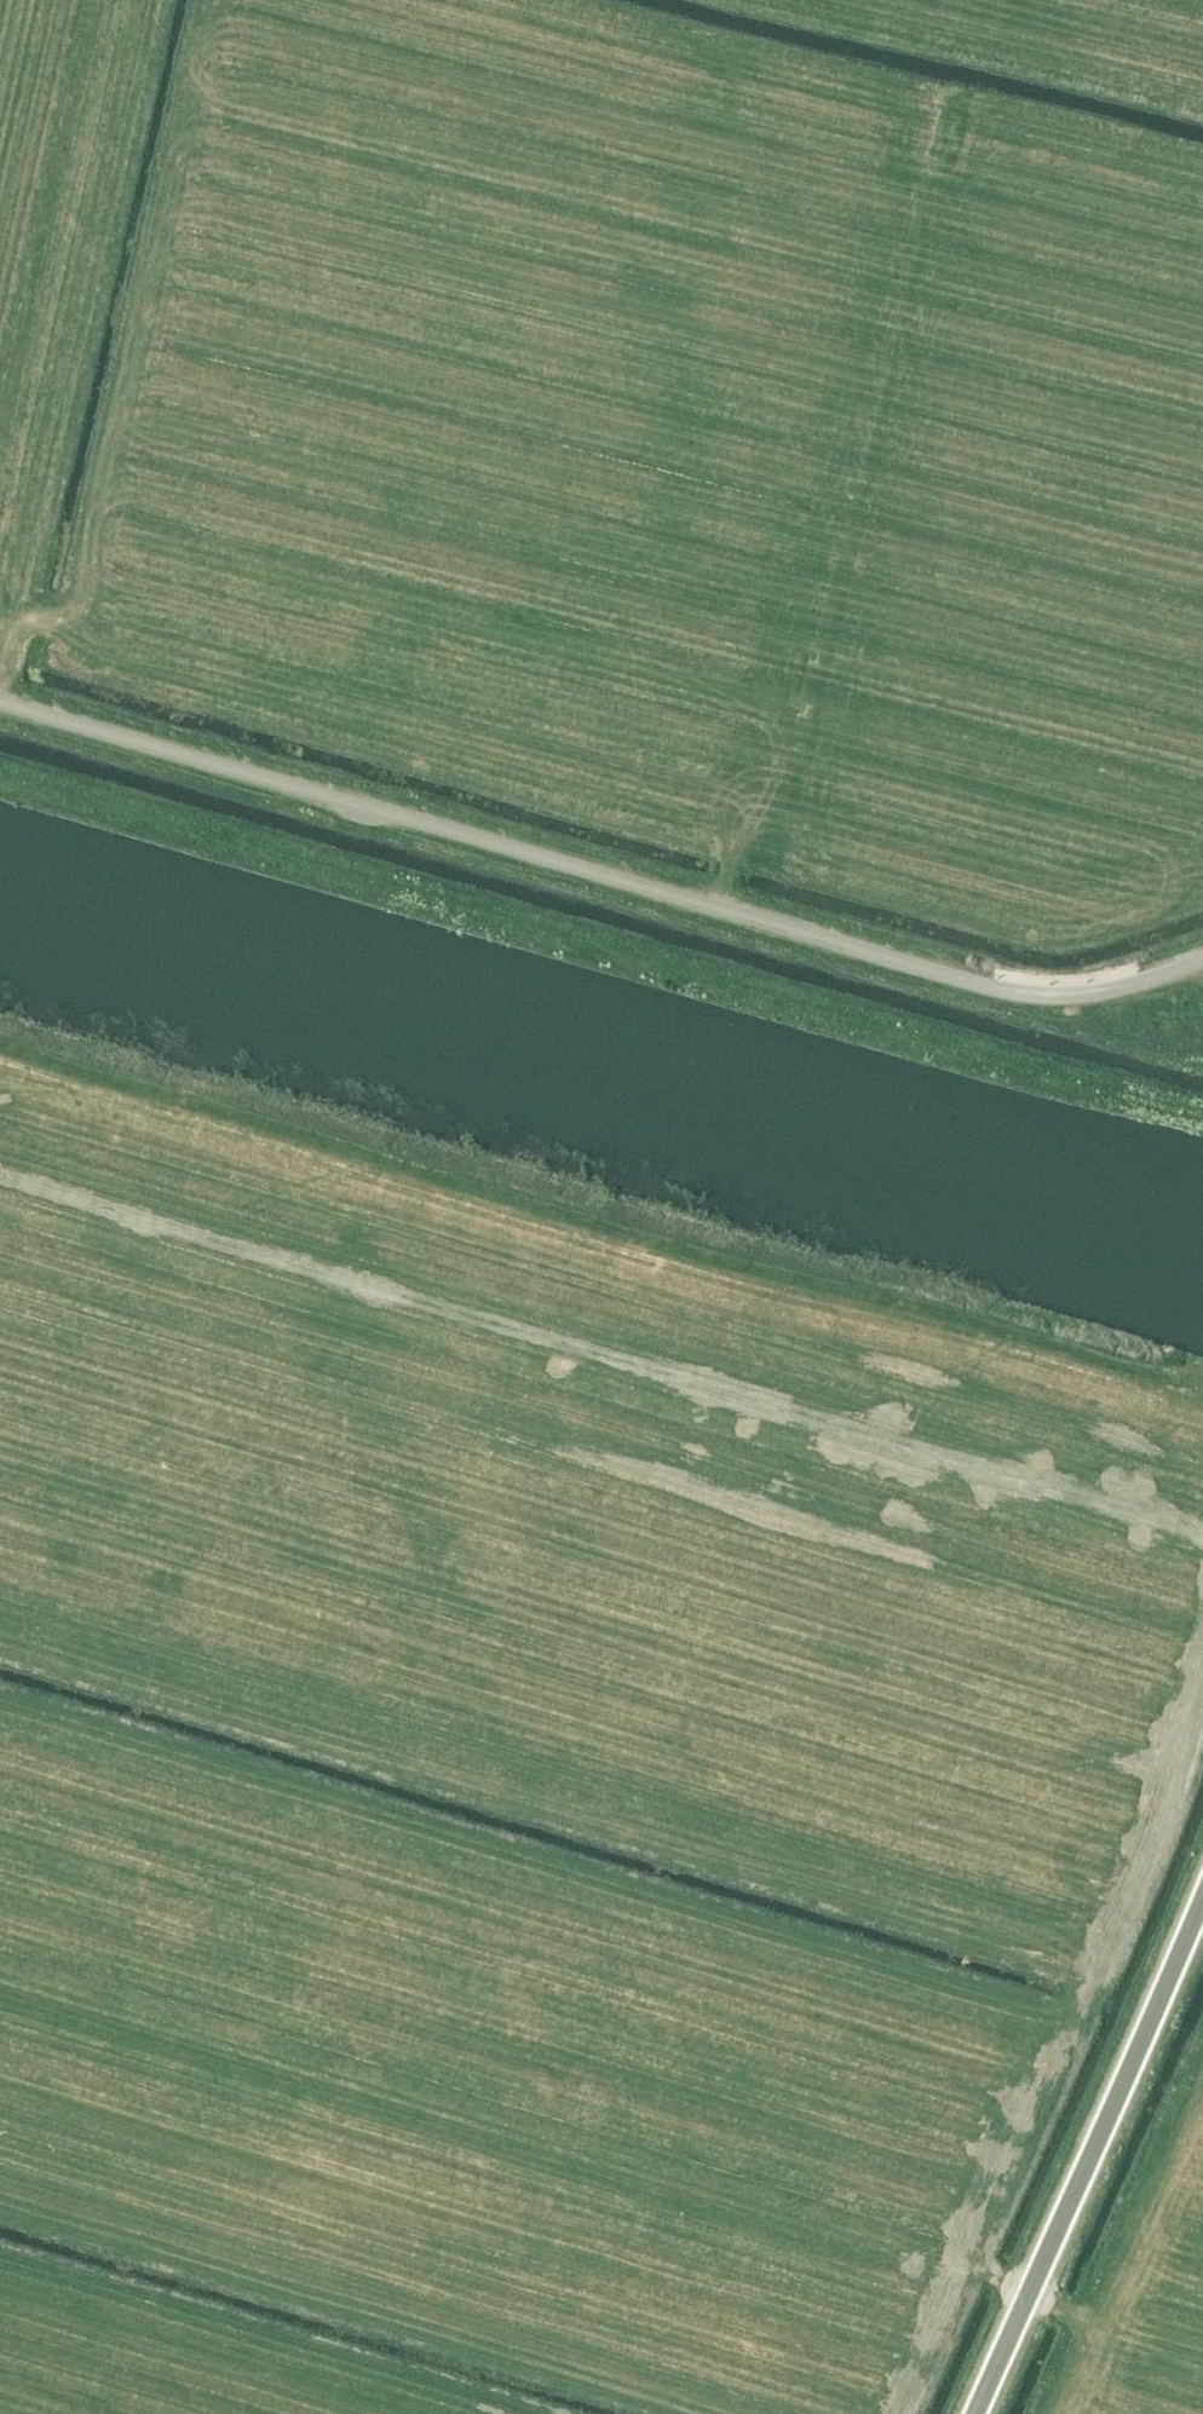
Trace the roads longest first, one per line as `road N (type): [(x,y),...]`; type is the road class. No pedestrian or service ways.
road 1 (unclassified): [(1202,959),(1079,995),(990,988),(0,702)]
road 2 (unclassified): [(974,2413),(1202,1897)]

